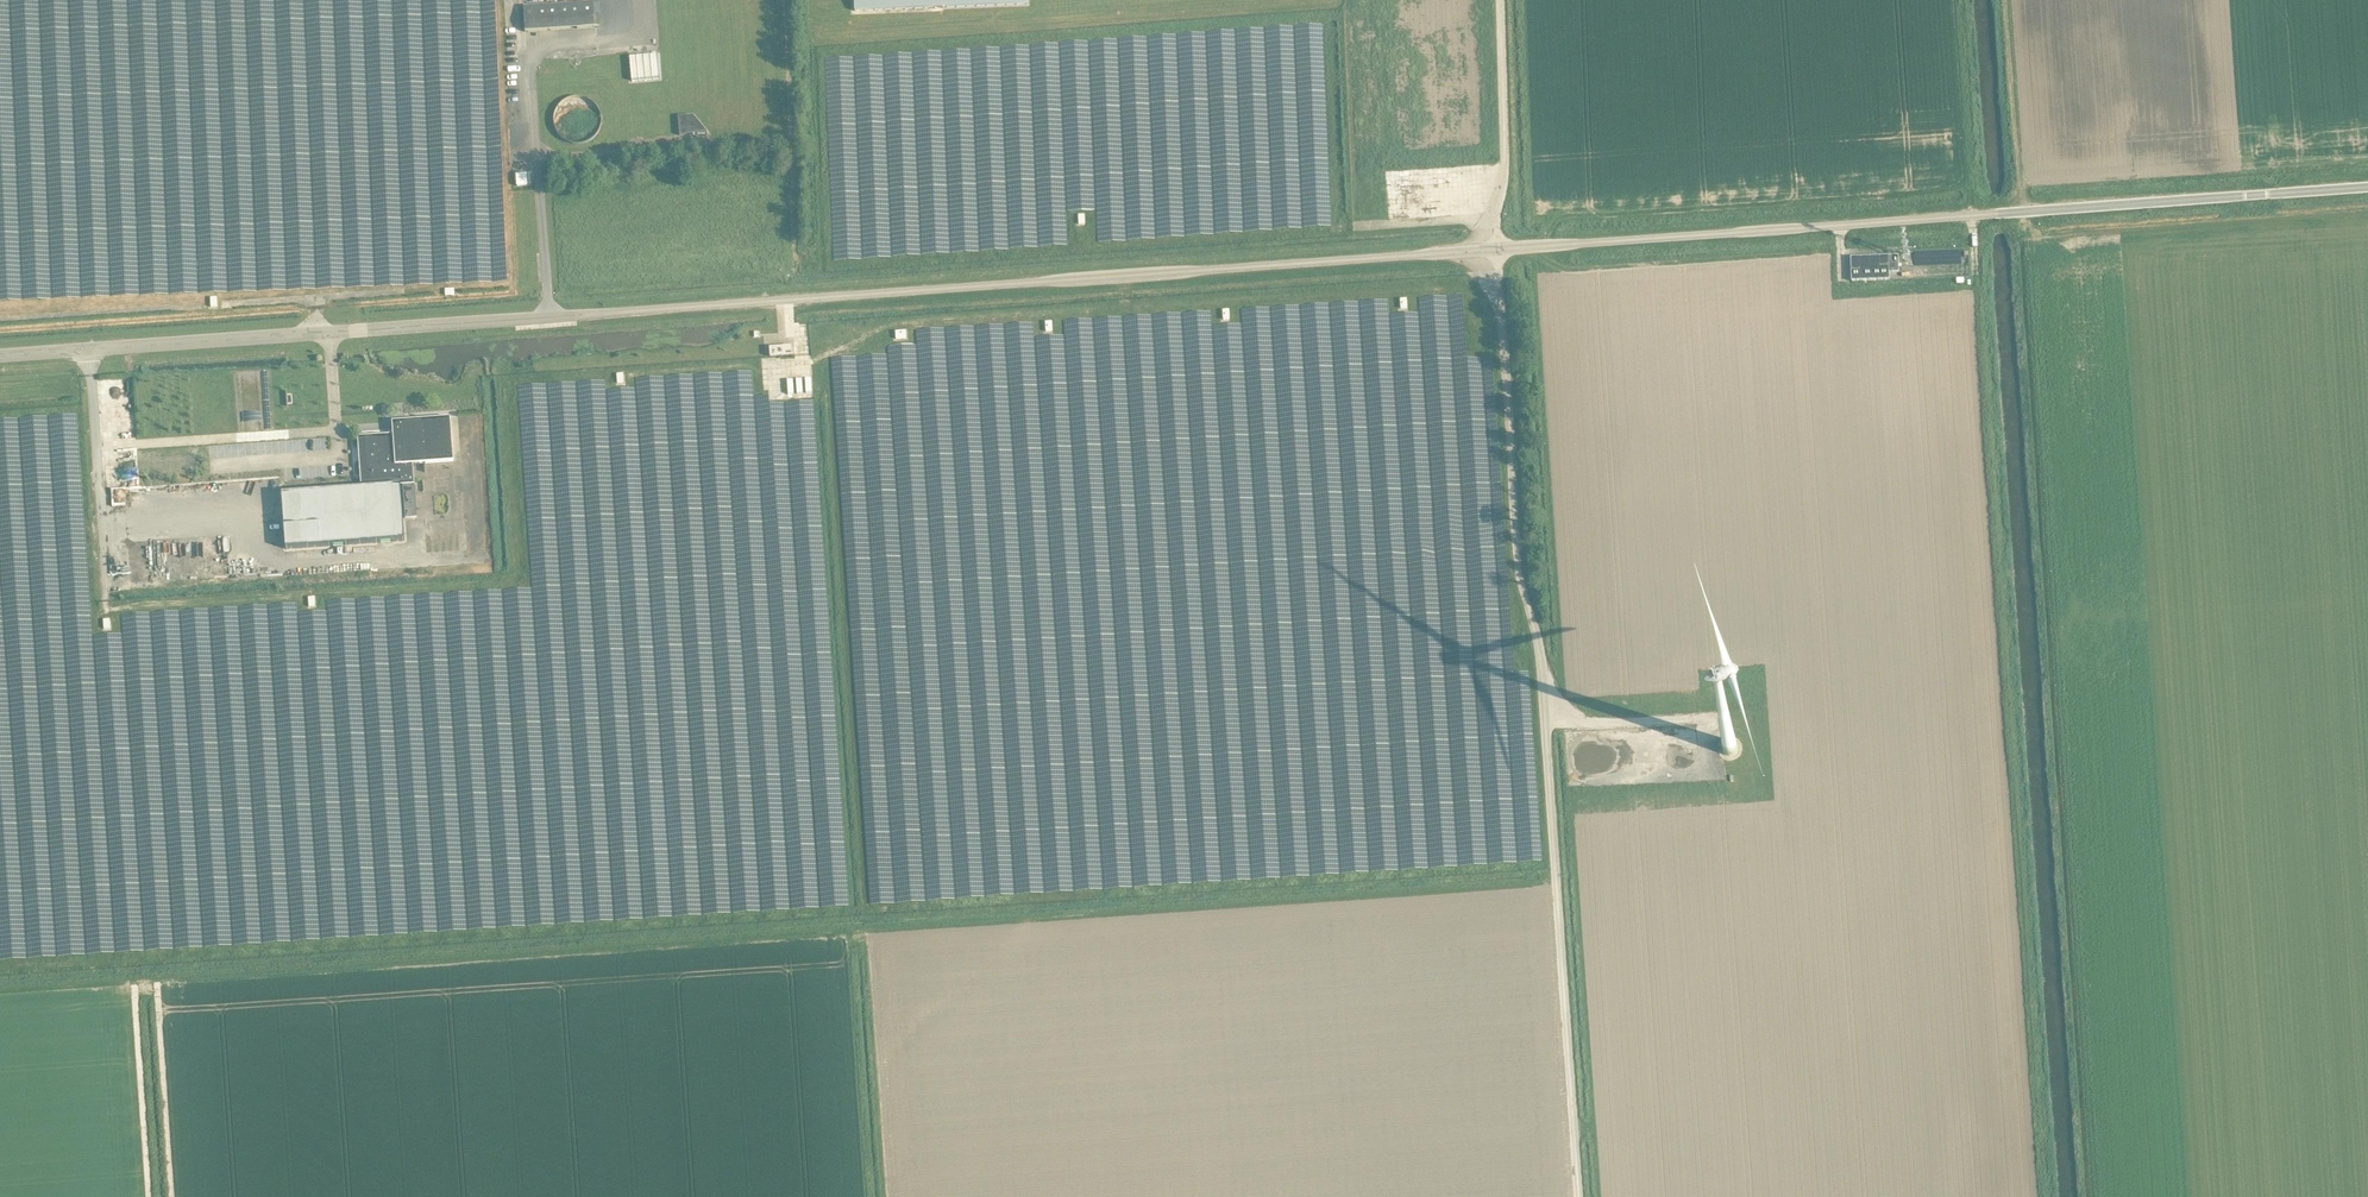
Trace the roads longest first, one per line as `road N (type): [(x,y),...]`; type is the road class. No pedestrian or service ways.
road 1 (unclassified): [(0,352),(2367,189)]

